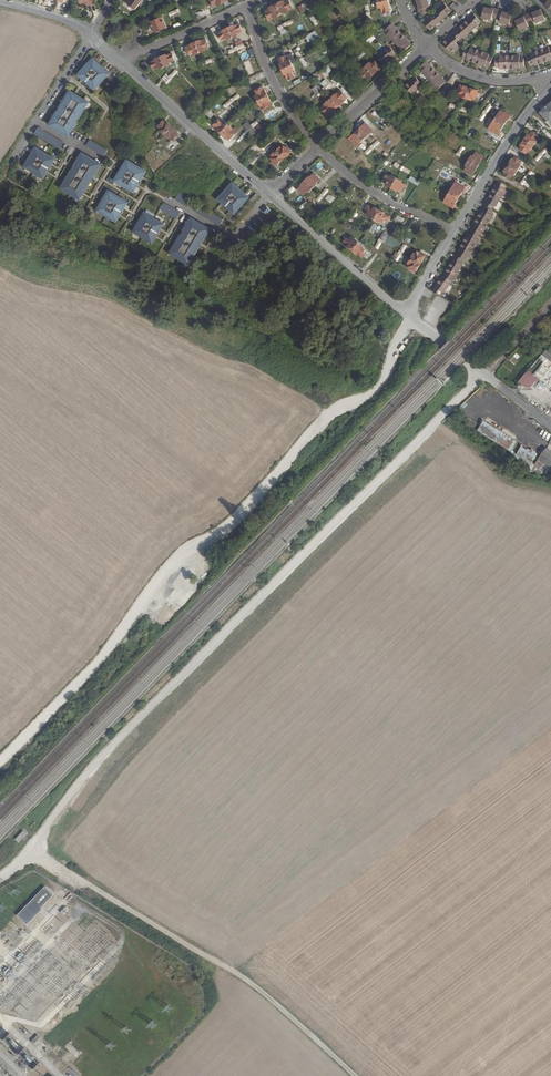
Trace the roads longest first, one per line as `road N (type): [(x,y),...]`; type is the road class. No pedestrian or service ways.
road 1 (track): [(34,851),(92,769),(485,375)]
road 2 (unclassified): [(408,316),(377,391),(326,417),(241,513),(174,560),(92,668),(0,761)]
road 3 (track): [(356,1075),(241,976),(34,851)]
road 4 (residential): [(122,63),(270,195)]
road 5 (residential): [(270,195),(408,316)]
road 6 (residential): [(550,82),(454,229)]
road 7 (residential): [(317,144),(386,200),(454,229)]
road 8 (residential): [(246,7),(269,72),(317,144)]
road 9 (residential): [(317,144),(427,46)]
road 10 (residential): [(122,63),(246,7)]
road 11 (residential): [(427,46),(487,79),(550,75)]

